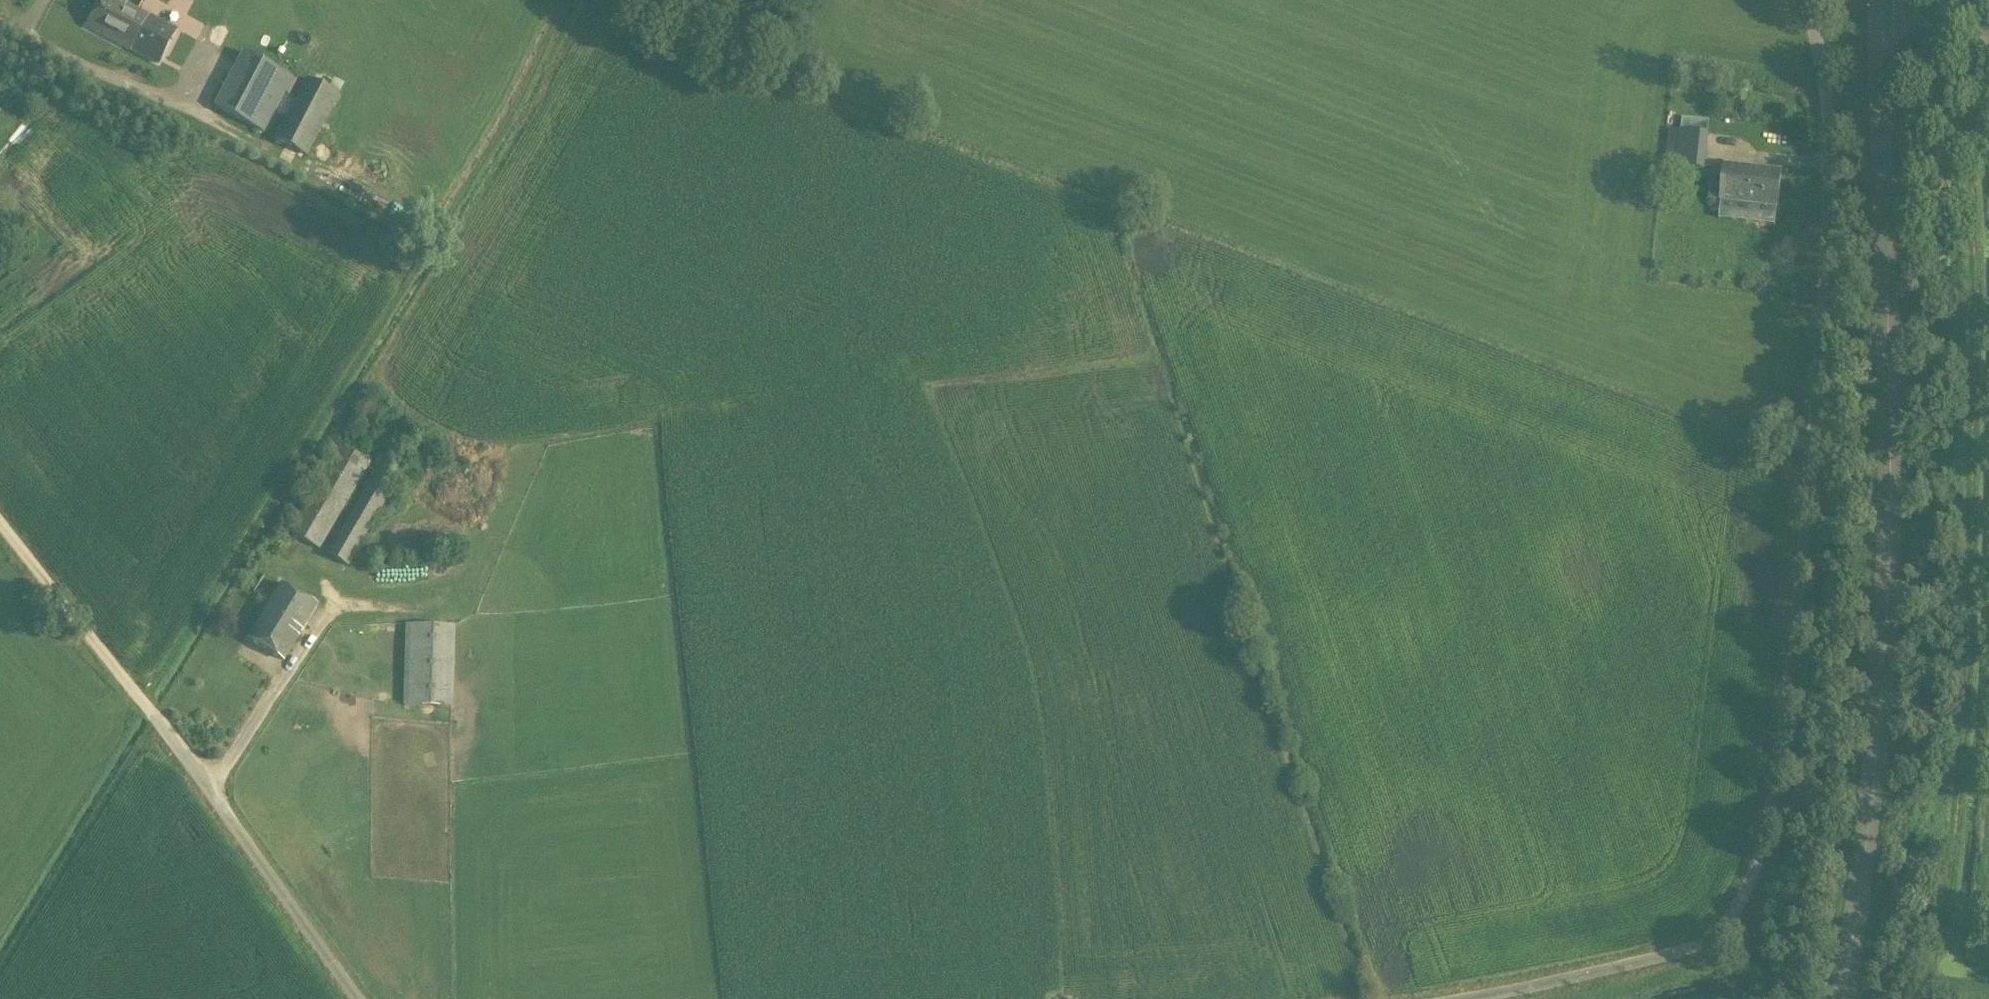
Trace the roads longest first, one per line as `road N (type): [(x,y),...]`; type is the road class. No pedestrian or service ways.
road 1 (unclassified): [(1807,0),(1831,111),(1825,287),(1766,845),(1751,900),(1718,938),(1670,957),(1456,998)]
road 2 (tertiary): [(1842,998),(1888,538),(1879,20)]
road 3 (unclassified): [(356,998),(149,713),(0,524)]

